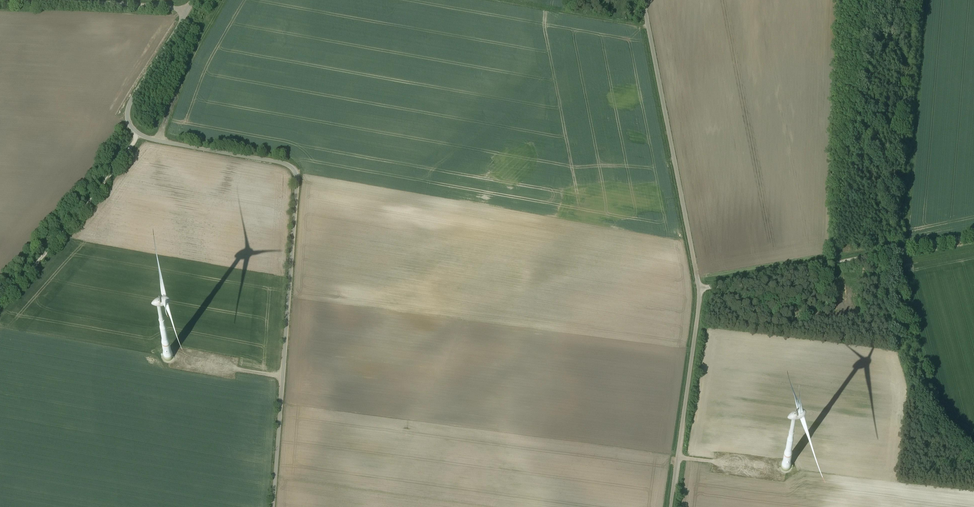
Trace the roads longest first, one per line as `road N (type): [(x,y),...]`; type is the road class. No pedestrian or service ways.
road 1 (unclassified): [(195,0),(127,117),(147,138),(284,160),(297,177),(271,506)]
road 2 (unclassified): [(643,0),(699,292)]
road 3 (unclassified): [(699,292),(973,237)]
road 4 (track): [(140,135),(0,308)]
road 5 (unclassified): [(699,292),(670,506)]
road 6 (track): [(190,8),(62,0)]

